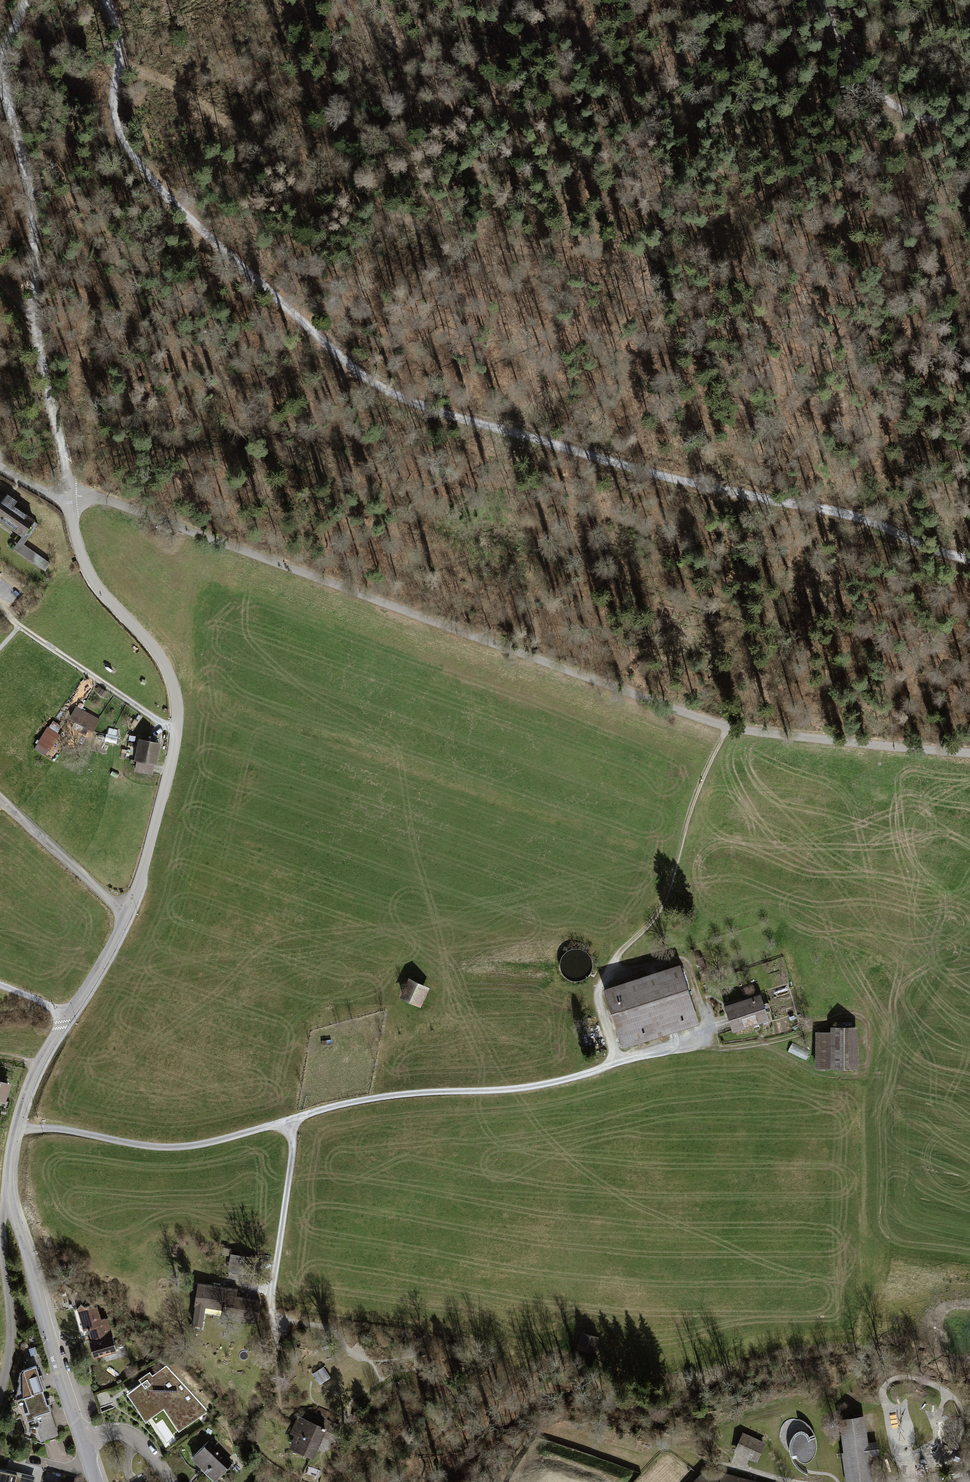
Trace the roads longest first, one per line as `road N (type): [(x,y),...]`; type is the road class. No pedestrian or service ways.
road 1 (track): [(27,0),(4,77),(31,201),(36,320),(69,497),(102,500),(727,728),(969,753)]
road 2 (track): [(969,560),(848,513),(663,477),(419,404),(369,380),(167,195),(124,142),(114,115),(119,48),(106,0)]
road 3 (residential): [(0,466),(42,493),(69,497),(92,578),(162,659),(176,698),(173,753),(138,885),(33,1078),(10,1154),(9,1200),(82,1442)]
road 4 (track): [(15,1129),(197,1145),(350,1101),(519,1086),(689,1048),(762,1045),(848,1016),(861,1018),(870,1034),(870,1058),(854,1079),(830,1078),(780,1053)]
road 5 (track): [(957,120),(823,160),(719,217),(534,249),(371,210),(119,58)]
road 6 (track): [(727,728),(691,806),(666,895),(601,982),(611,1063)]
road 7 (track): [(290,1120),(273,1305),(274,1321),(286,1334)]
road 8 (track): [(818,0),(884,100),(926,119),(969,116)]
road 9 (track): [(9,1200),(2,1238),(11,1330),(0,1401)]
road 10 (track): [(601,982),(682,960),(712,1050)]

